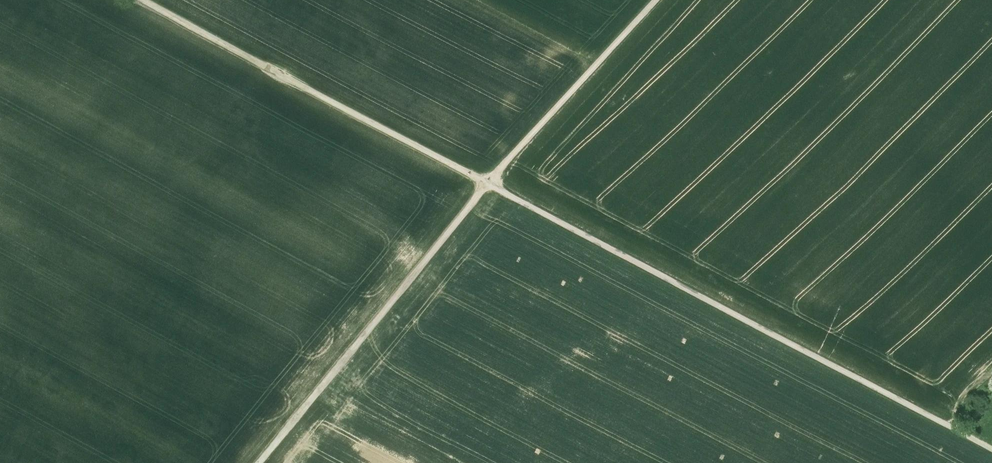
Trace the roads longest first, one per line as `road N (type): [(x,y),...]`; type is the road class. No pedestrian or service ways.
road 1 (track): [(991,448),(142,0)]
road 2 (track): [(655,0),(488,183),(261,462)]

